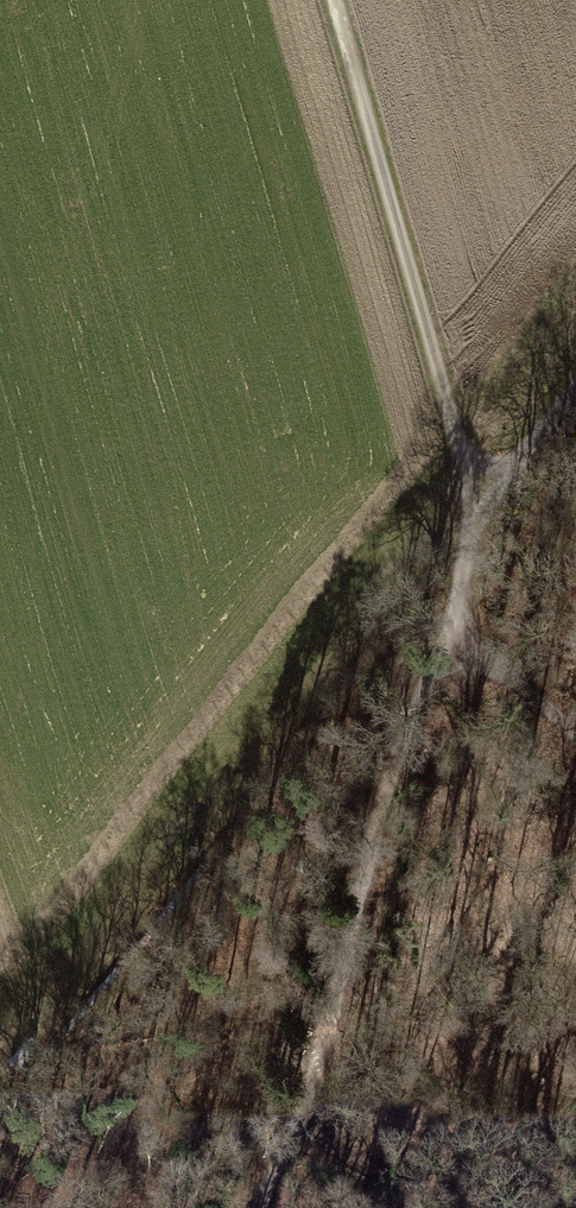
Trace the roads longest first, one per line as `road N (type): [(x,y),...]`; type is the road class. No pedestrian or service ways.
road 1 (track): [(262,1207),(299,1124),(398,774),(448,642)]
road 2 (track): [(331,0),(475,505)]
road 3 (track): [(448,642),(475,505),(575,389)]
road 4 (track): [(575,734),(512,678),(448,642)]
road 5 (track): [(365,891),(253,821)]

